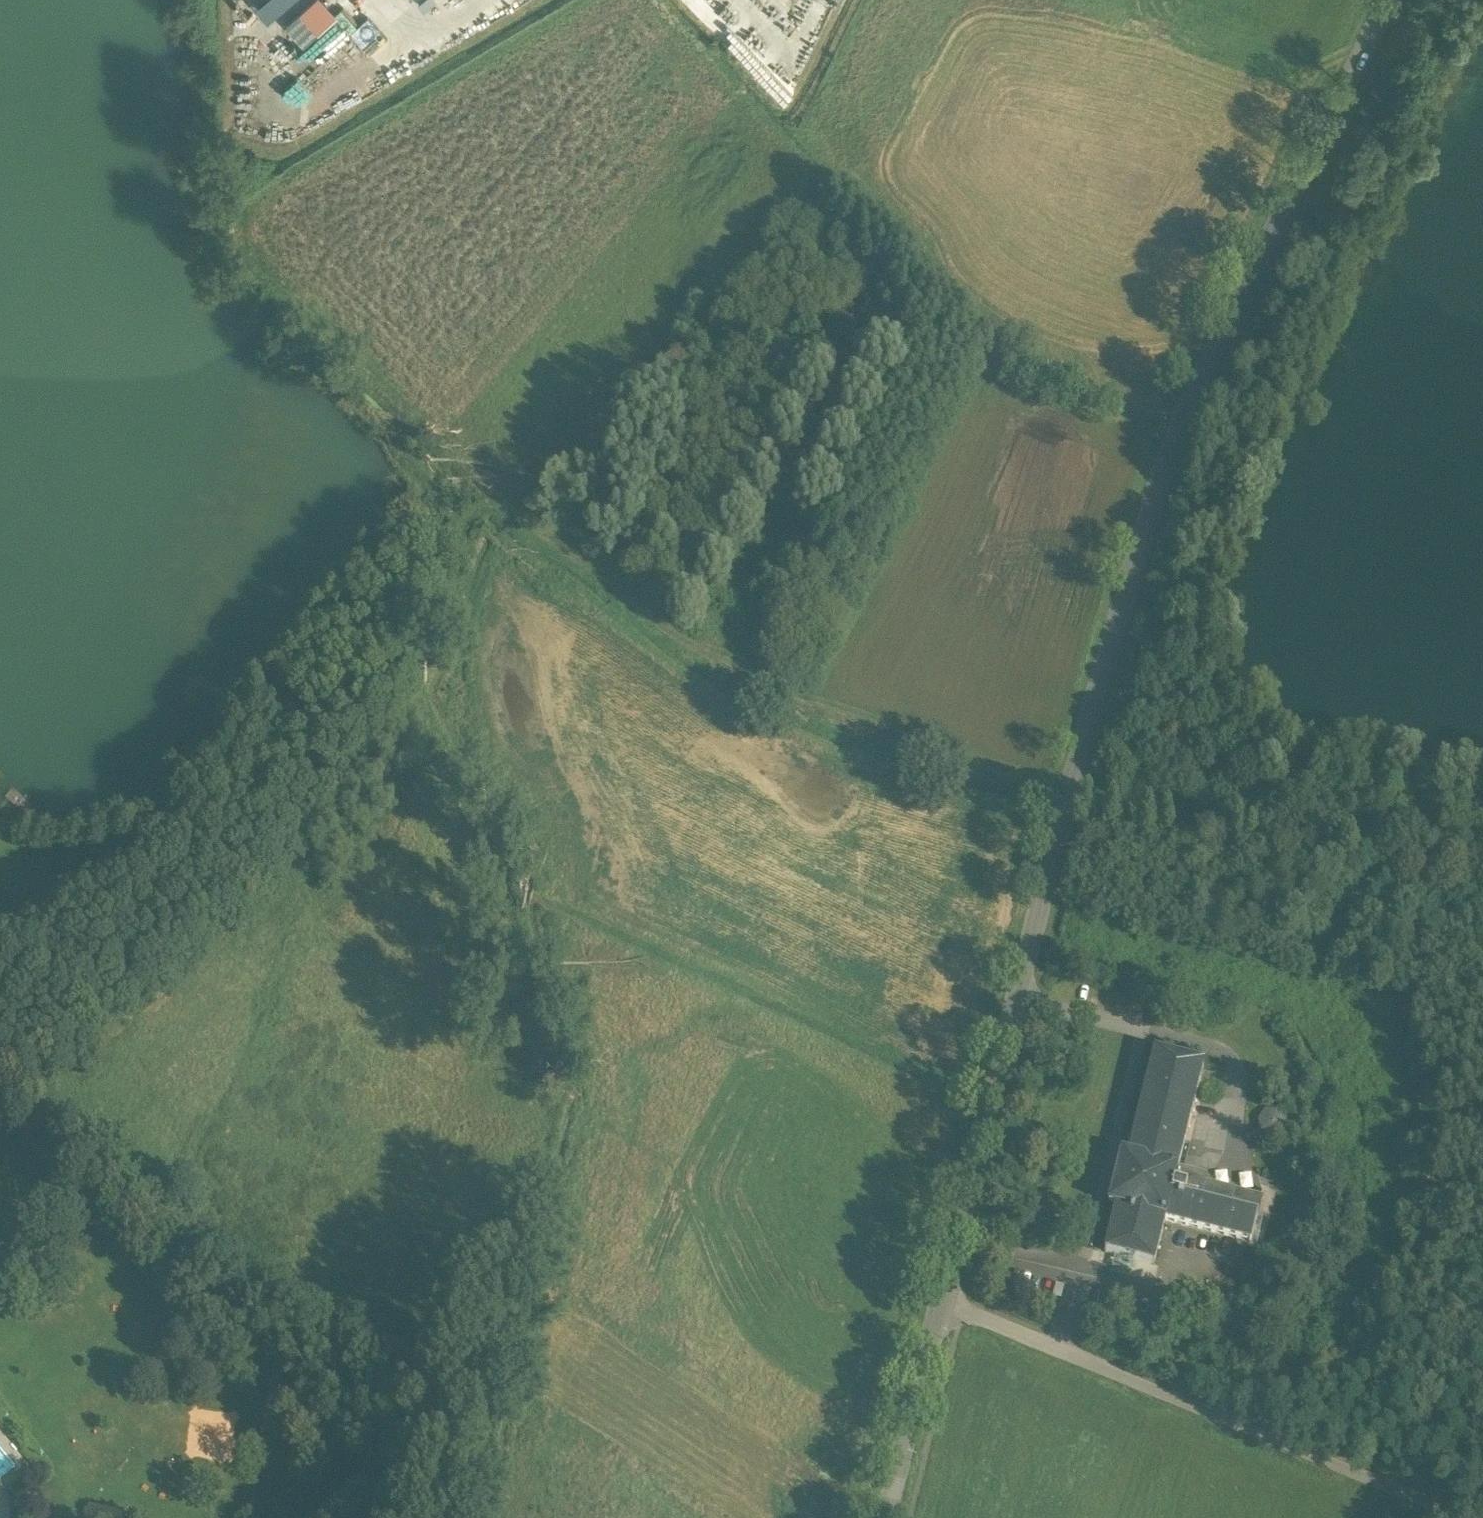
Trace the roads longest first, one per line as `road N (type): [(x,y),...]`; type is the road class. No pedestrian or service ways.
road 1 (unclassified): [(1405,0),(1186,452),(1082,804),(1038,1012),(906,1517)]
road 2 (track): [(1082,804),(862,741),(690,643),(533,527),(326,357),(250,267),(248,217)]
road 3 (track): [(1082,804),(1482,864)]
road 4 (track): [(1039,1009),(1242,1067),(1245,1101),(1228,1172)]
road 5 (track): [(1067,1356),(1095,1279),(1179,1298),(1193,1242)]

